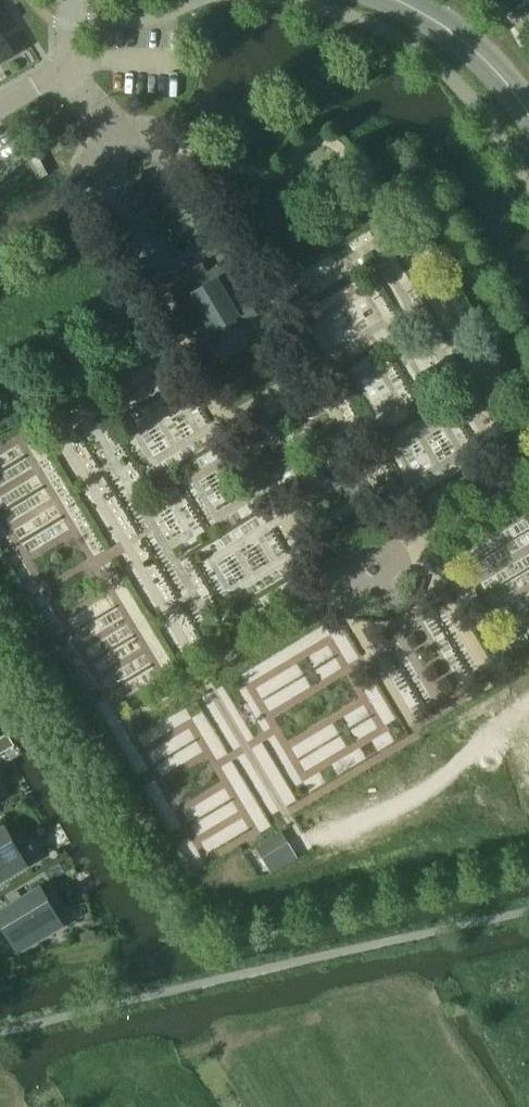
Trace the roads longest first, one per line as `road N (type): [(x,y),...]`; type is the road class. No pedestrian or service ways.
road 1 (tertiary): [(393,0),(456,33),(528,119)]
road 2 (residential): [(0,107),(63,68),(73,21)]

